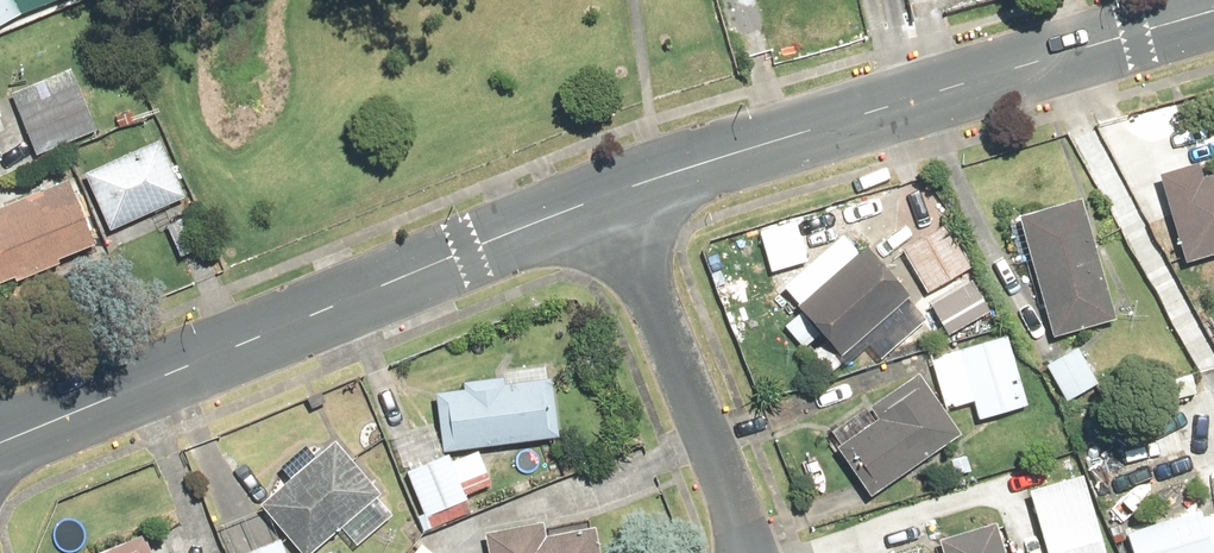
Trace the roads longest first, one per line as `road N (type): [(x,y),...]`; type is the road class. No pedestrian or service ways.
road 1 (tertiary): [(610,194),(0,440)]
road 2 (tertiary): [(1213,9),(610,194)]
road 3 (residential): [(755,552),(610,194)]

